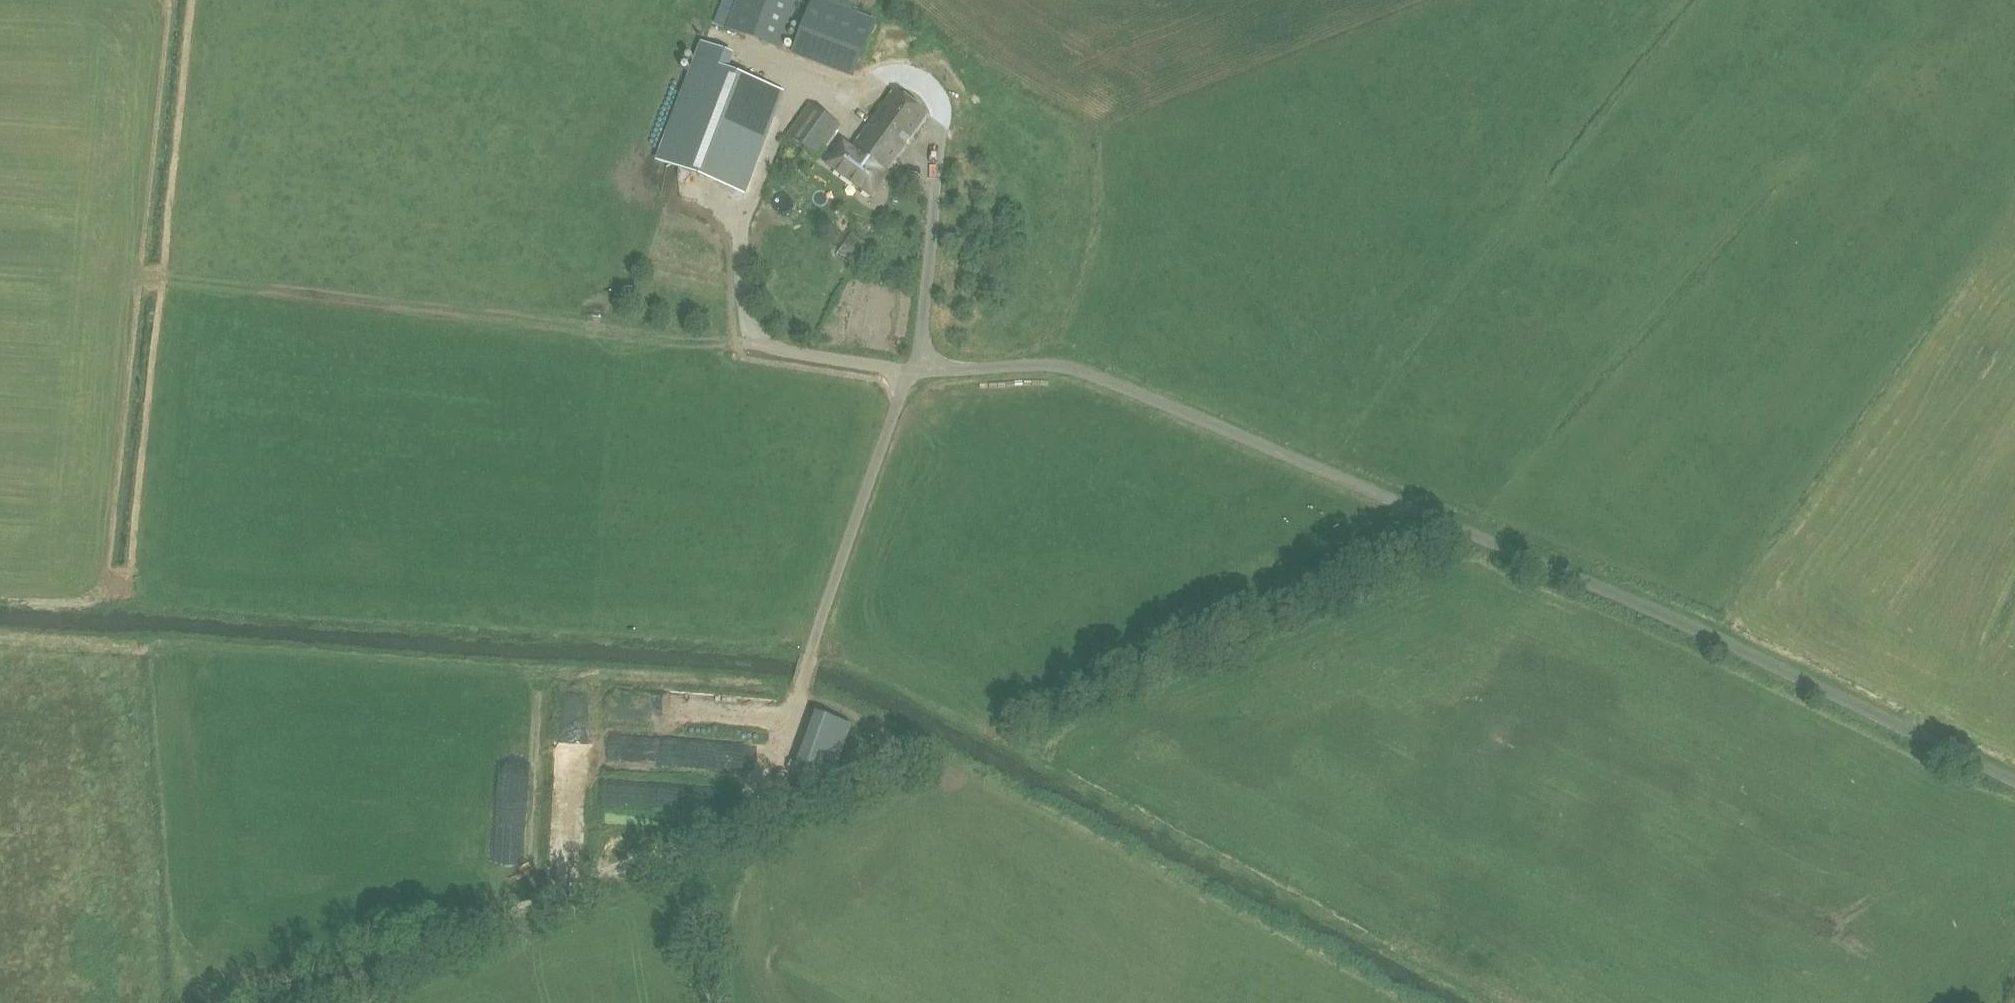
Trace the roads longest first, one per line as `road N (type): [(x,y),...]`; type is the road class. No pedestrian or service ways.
road 1 (track): [(297,1002),(730,824),(755,805),(782,756)]

